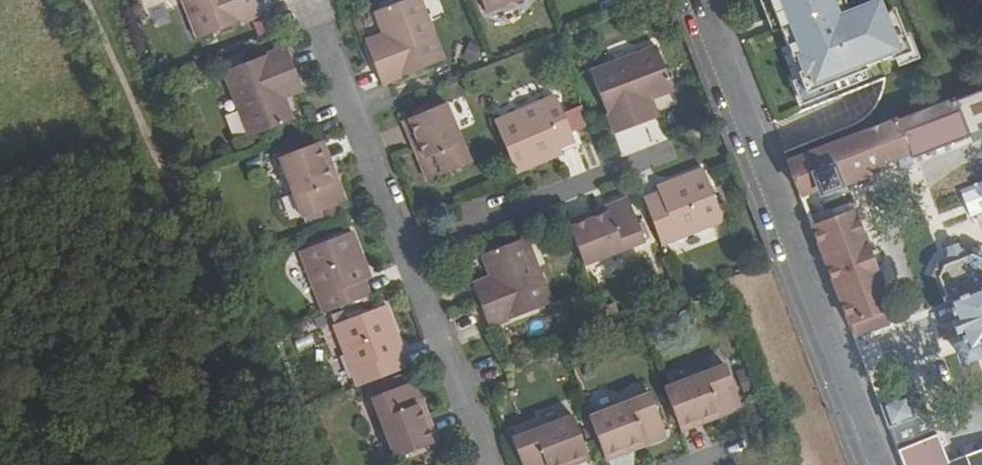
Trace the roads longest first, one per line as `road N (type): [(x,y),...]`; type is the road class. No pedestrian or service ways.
road 1 (residential): [(488,464),(299,0)]
road 2 (residential): [(697,0),(882,464)]
road 3 (track): [(81,0),(188,236),(206,298),(197,464)]

